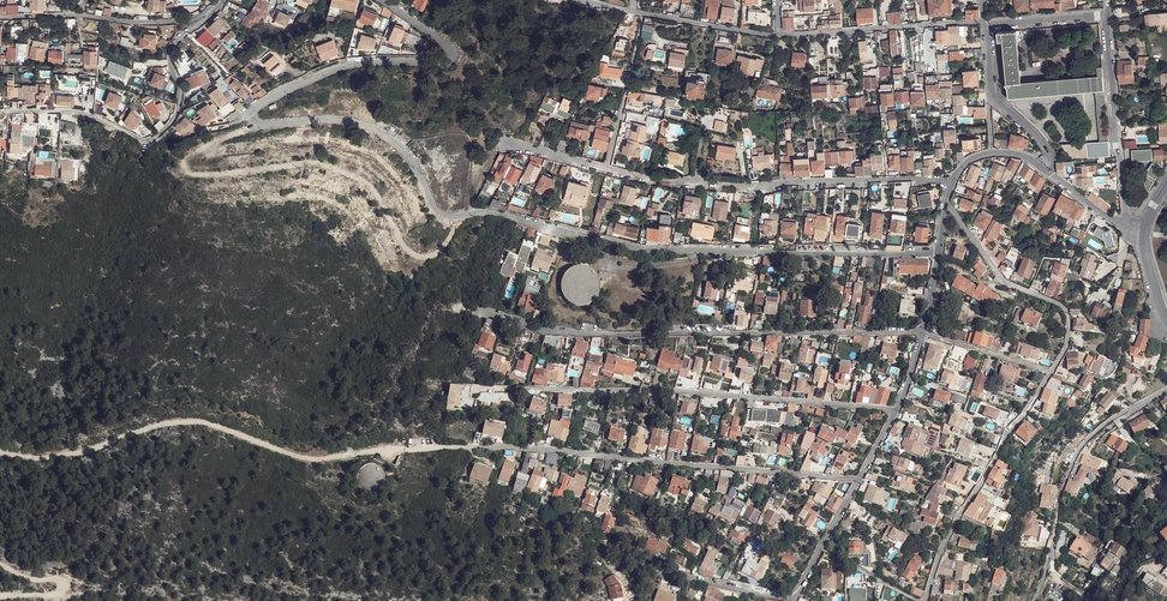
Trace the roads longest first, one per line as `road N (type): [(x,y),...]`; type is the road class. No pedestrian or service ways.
road 1 (residential): [(253,128),(336,120),(376,129),(406,153),(443,217),(484,213),(651,252),(939,252)]
road 2 (unclassified): [(0,452),(38,459),(196,422),(311,459),(446,447)]
road 3 (residential): [(468,307),(553,329),(654,335),(922,331)]
road 4 (residential): [(446,447),(859,479)]
road 5 (residential): [(492,389),(656,390),(895,410)]
road 6 (residential): [(409,252),(383,204),(362,181),(338,171),(313,165),(206,177),(184,168),(188,156),(253,128)]
road 7 (residential): [(608,168),(752,187),(950,185)]
road 8 (residential): [(214,10),(171,44),(179,105),(171,124),(149,141),(77,112),(0,112)]
road 9 (residential): [(253,128),(256,108),(342,66),(450,57),(384,0)]
road 10 (residential): [(926,600),(957,522),(1053,371)]
road 11 (residential): [(1036,600),(1077,455),(1105,425),(1166,390)]
road 12 (residential): [(1053,371),(1069,343),(1066,310),(995,273),(946,201)]
road 13 (residential): [(214,10),(155,23),(0,17)]
road 14 (residential): [(582,553),(792,599)]
road 15 (residential): [(1109,14),(1127,228)]
road 16 (residential): [(779,36),(985,21)]
road 17 (residential): [(584,0),(779,36)]
road 18 (residential): [(1050,173),(1048,151),(992,100),(985,21)]
road 19 (unclassified): [(0,599),(58,598),(67,588),(0,564)]
road 20 (residential): [(922,333),(1053,371)]
road 21 (residential): [(608,168),(638,39)]
road 22 (residential): [(985,21),(1109,14)]

